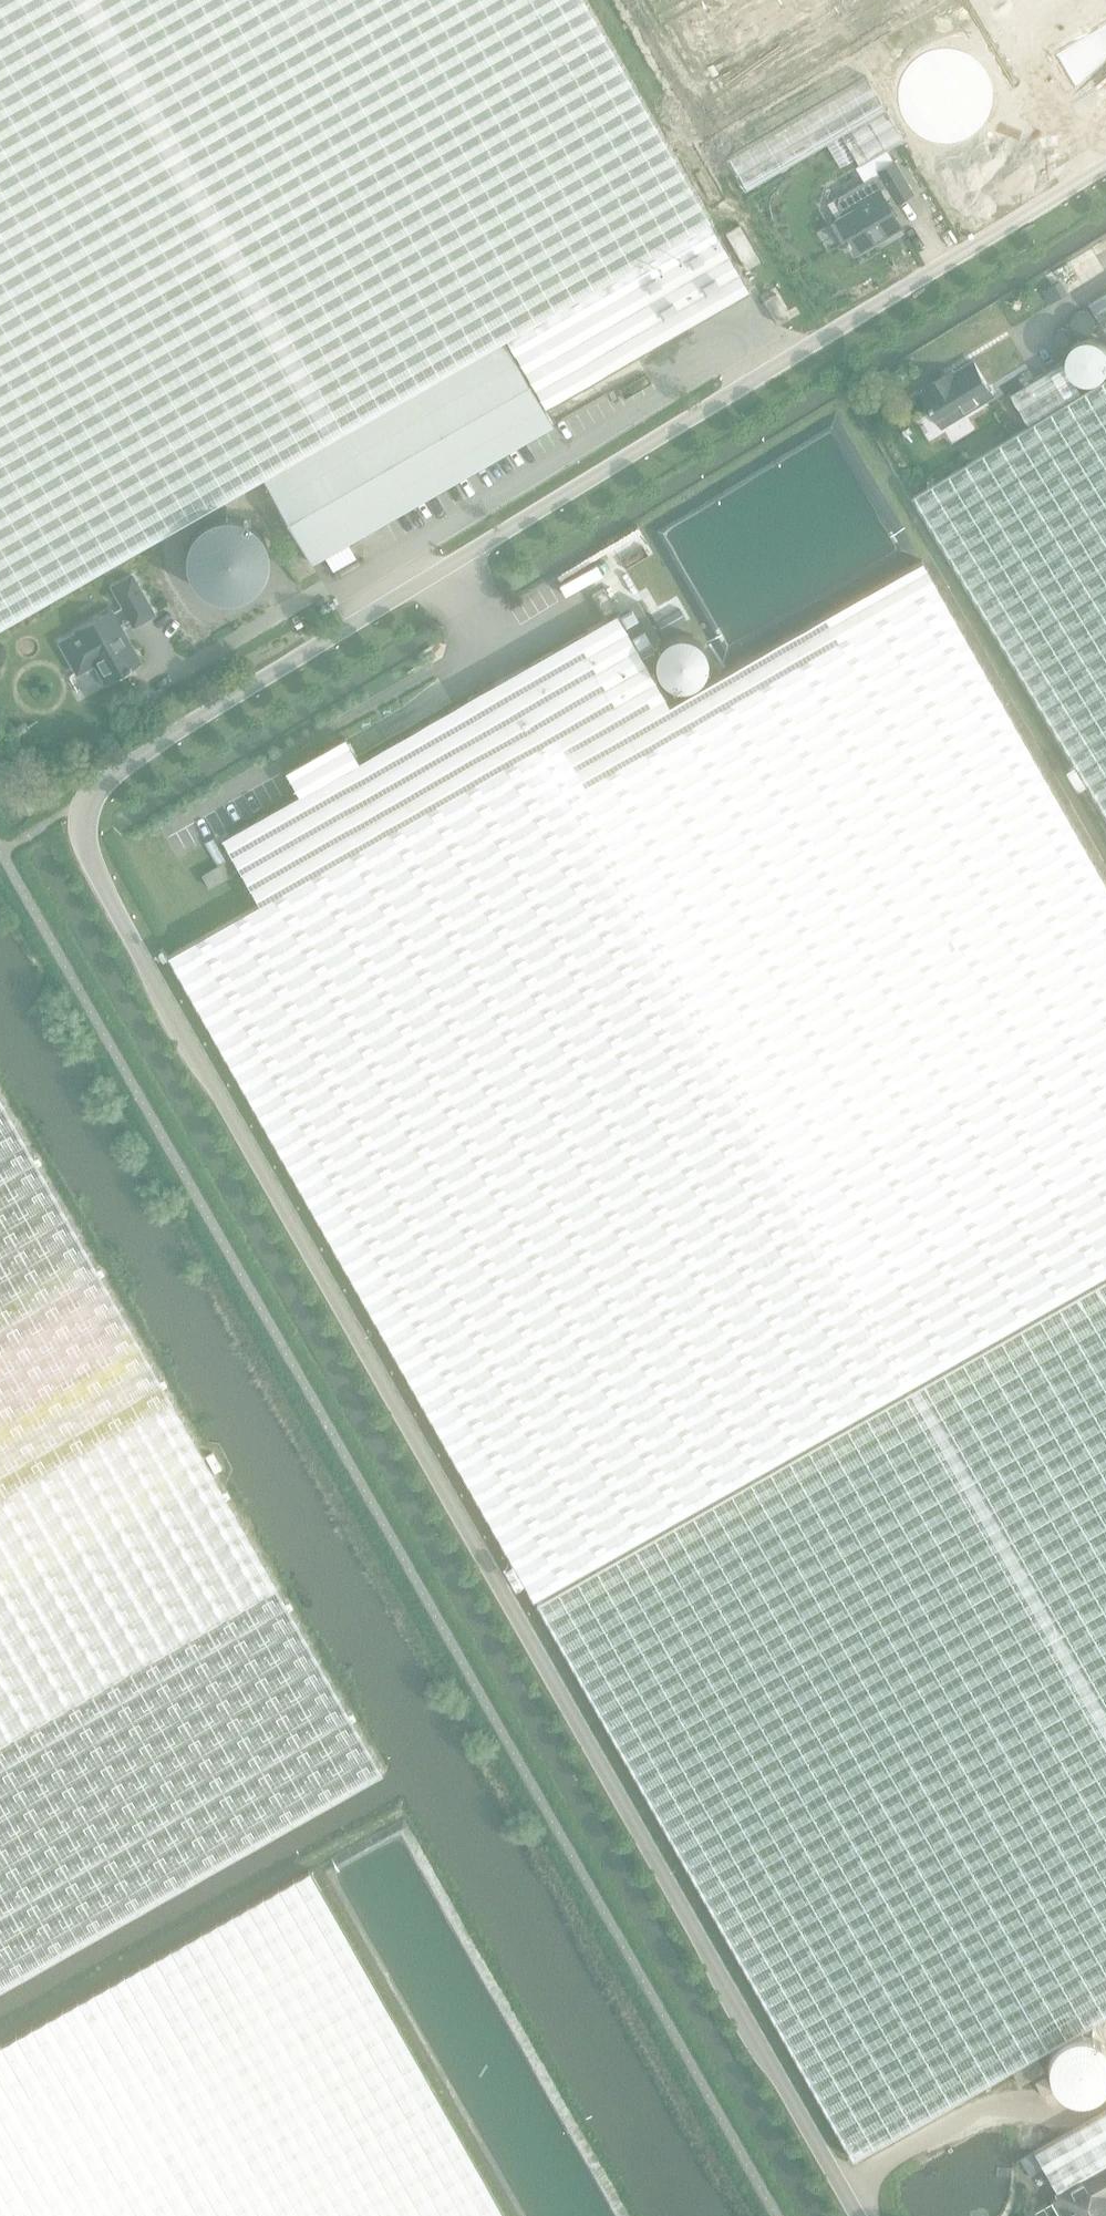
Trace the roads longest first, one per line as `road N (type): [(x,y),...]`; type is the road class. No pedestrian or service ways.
road 1 (unclassified): [(1105,169),(285,661),(122,767),(98,786),(79,820),(141,958),(858,2215)]

